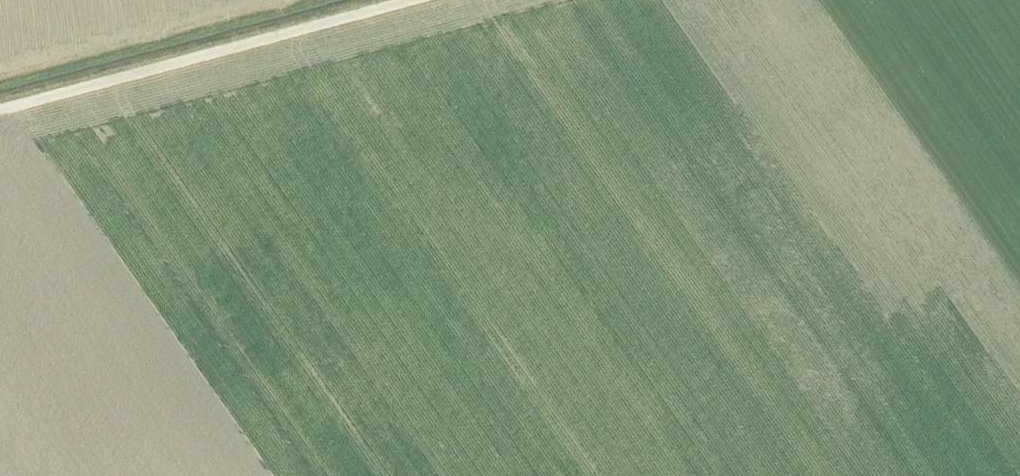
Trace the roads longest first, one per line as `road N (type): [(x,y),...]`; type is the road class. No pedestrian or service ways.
road 1 (track): [(0,111),(416,0)]

